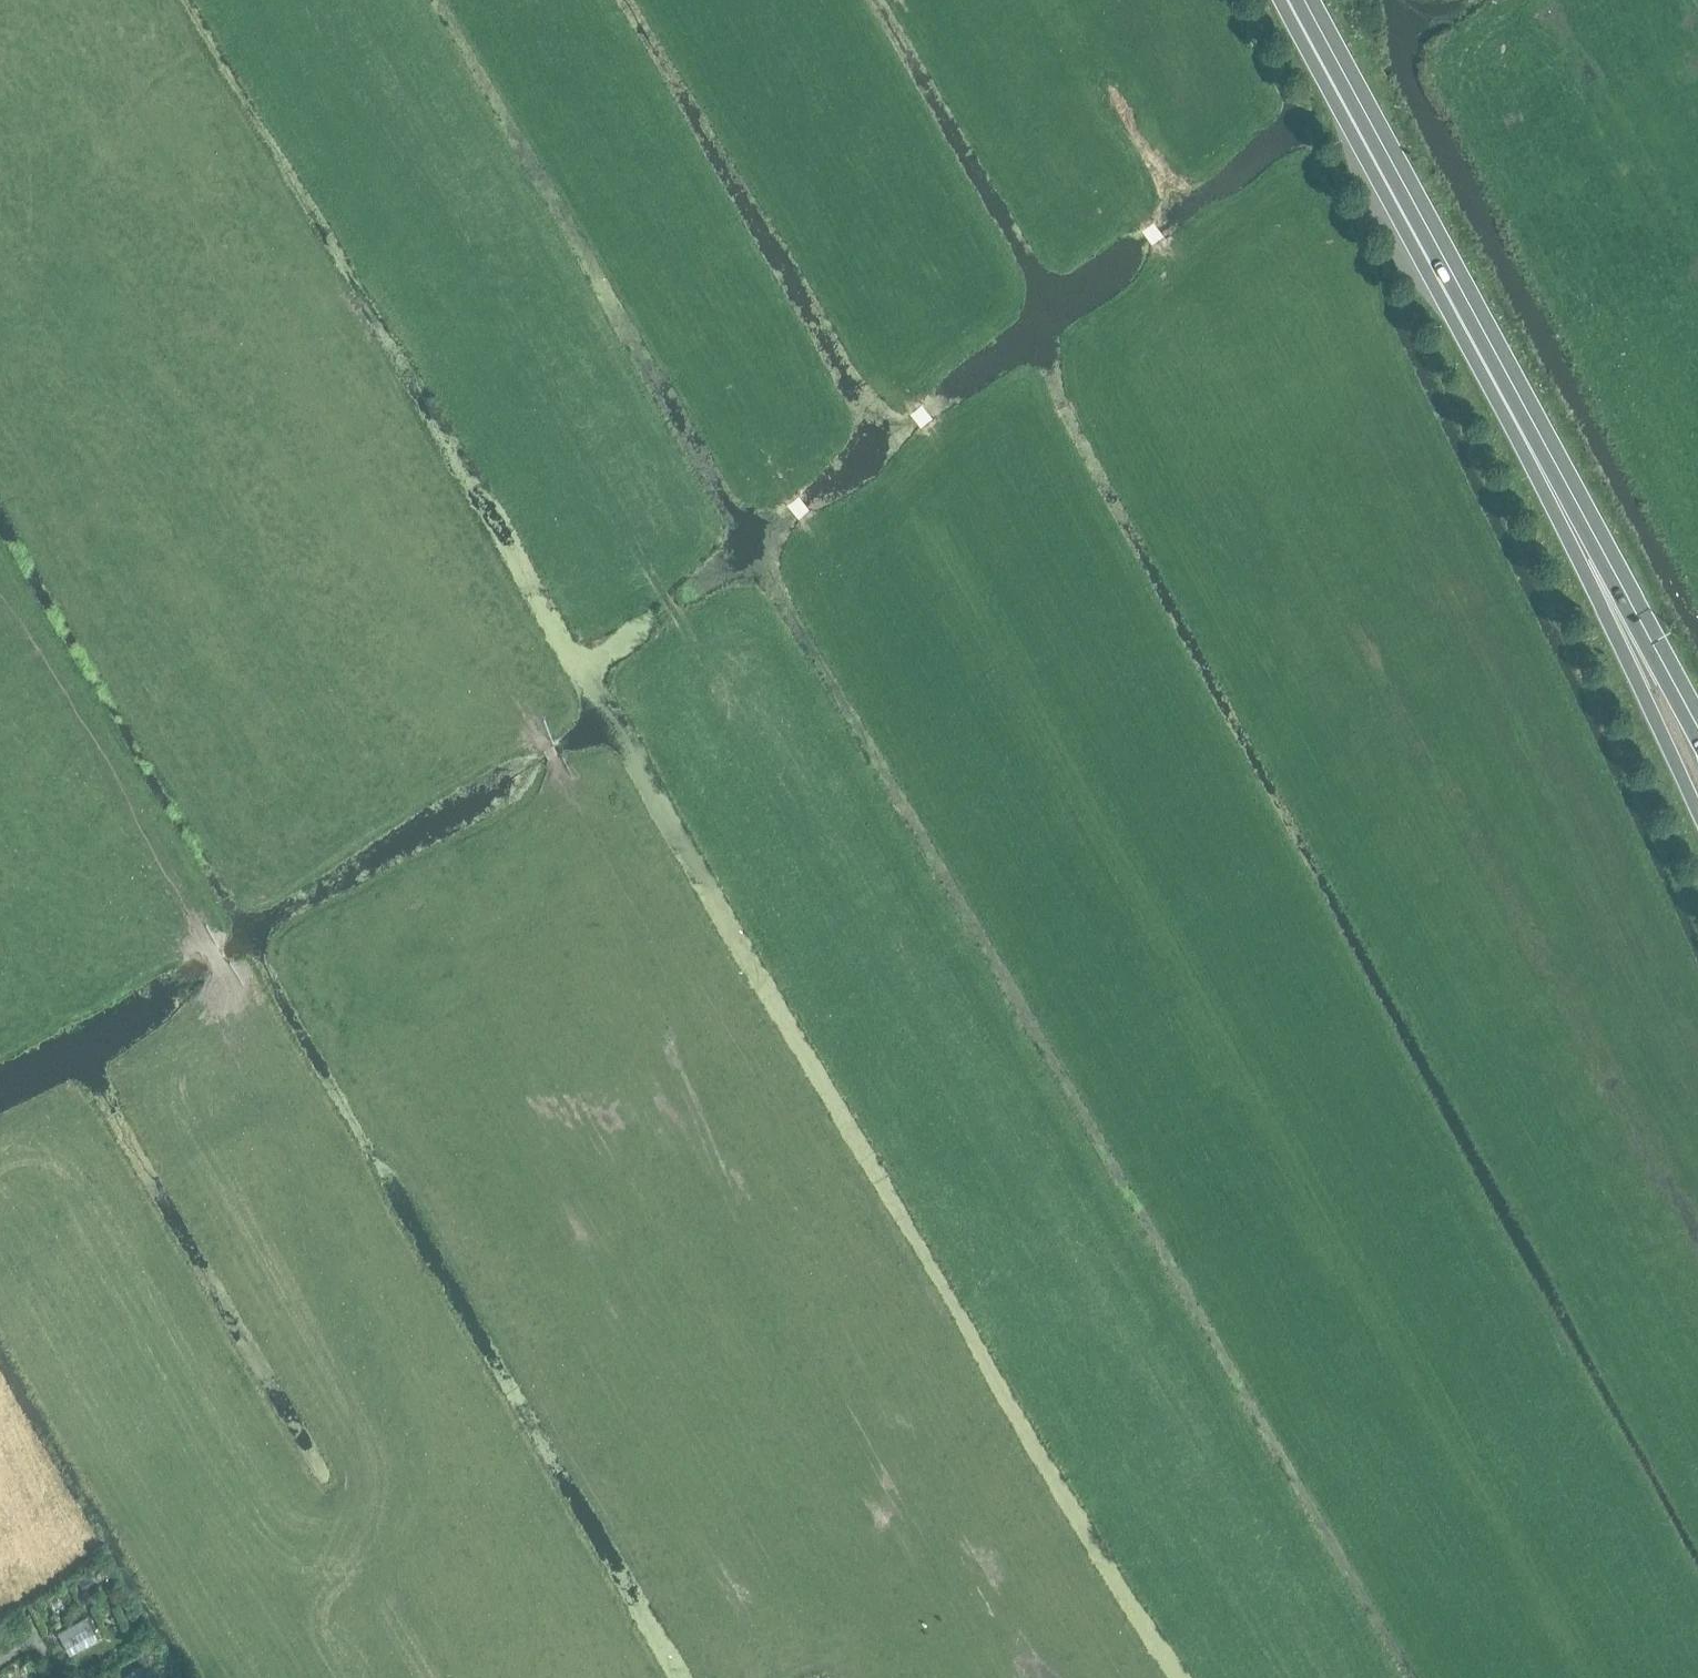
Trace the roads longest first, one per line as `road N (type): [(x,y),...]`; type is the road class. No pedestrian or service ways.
road 1 (secondary): [(1207,0),(1697,894)]
road 2 (secondary): [(1603,578),(1296,0)]
road 3 (secondary): [(1603,578),(1697,808)]
road 4 (secondary): [(1697,732),(1603,578)]

